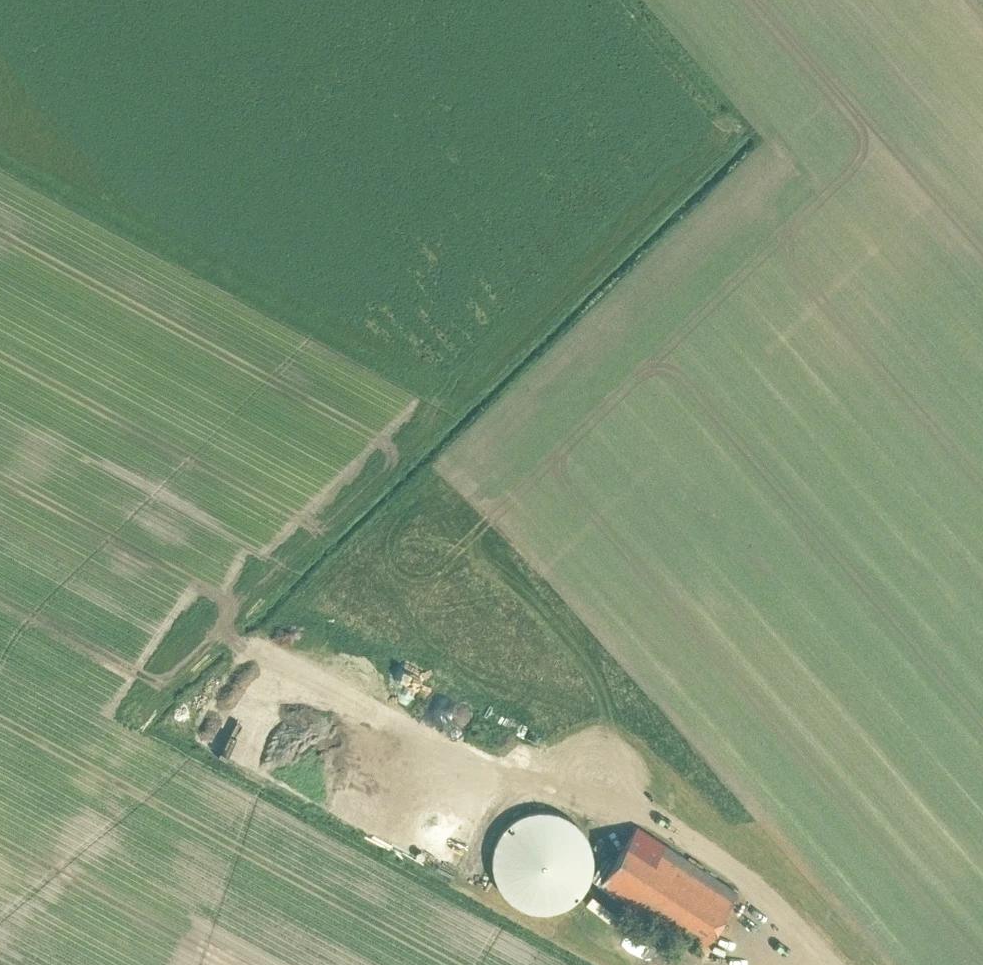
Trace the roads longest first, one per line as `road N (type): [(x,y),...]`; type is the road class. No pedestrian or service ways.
road 1 (track): [(827,964),(723,864),(644,815)]
road 2 (track): [(613,757),(644,815),(598,812),(573,794),(575,763),(604,752)]

